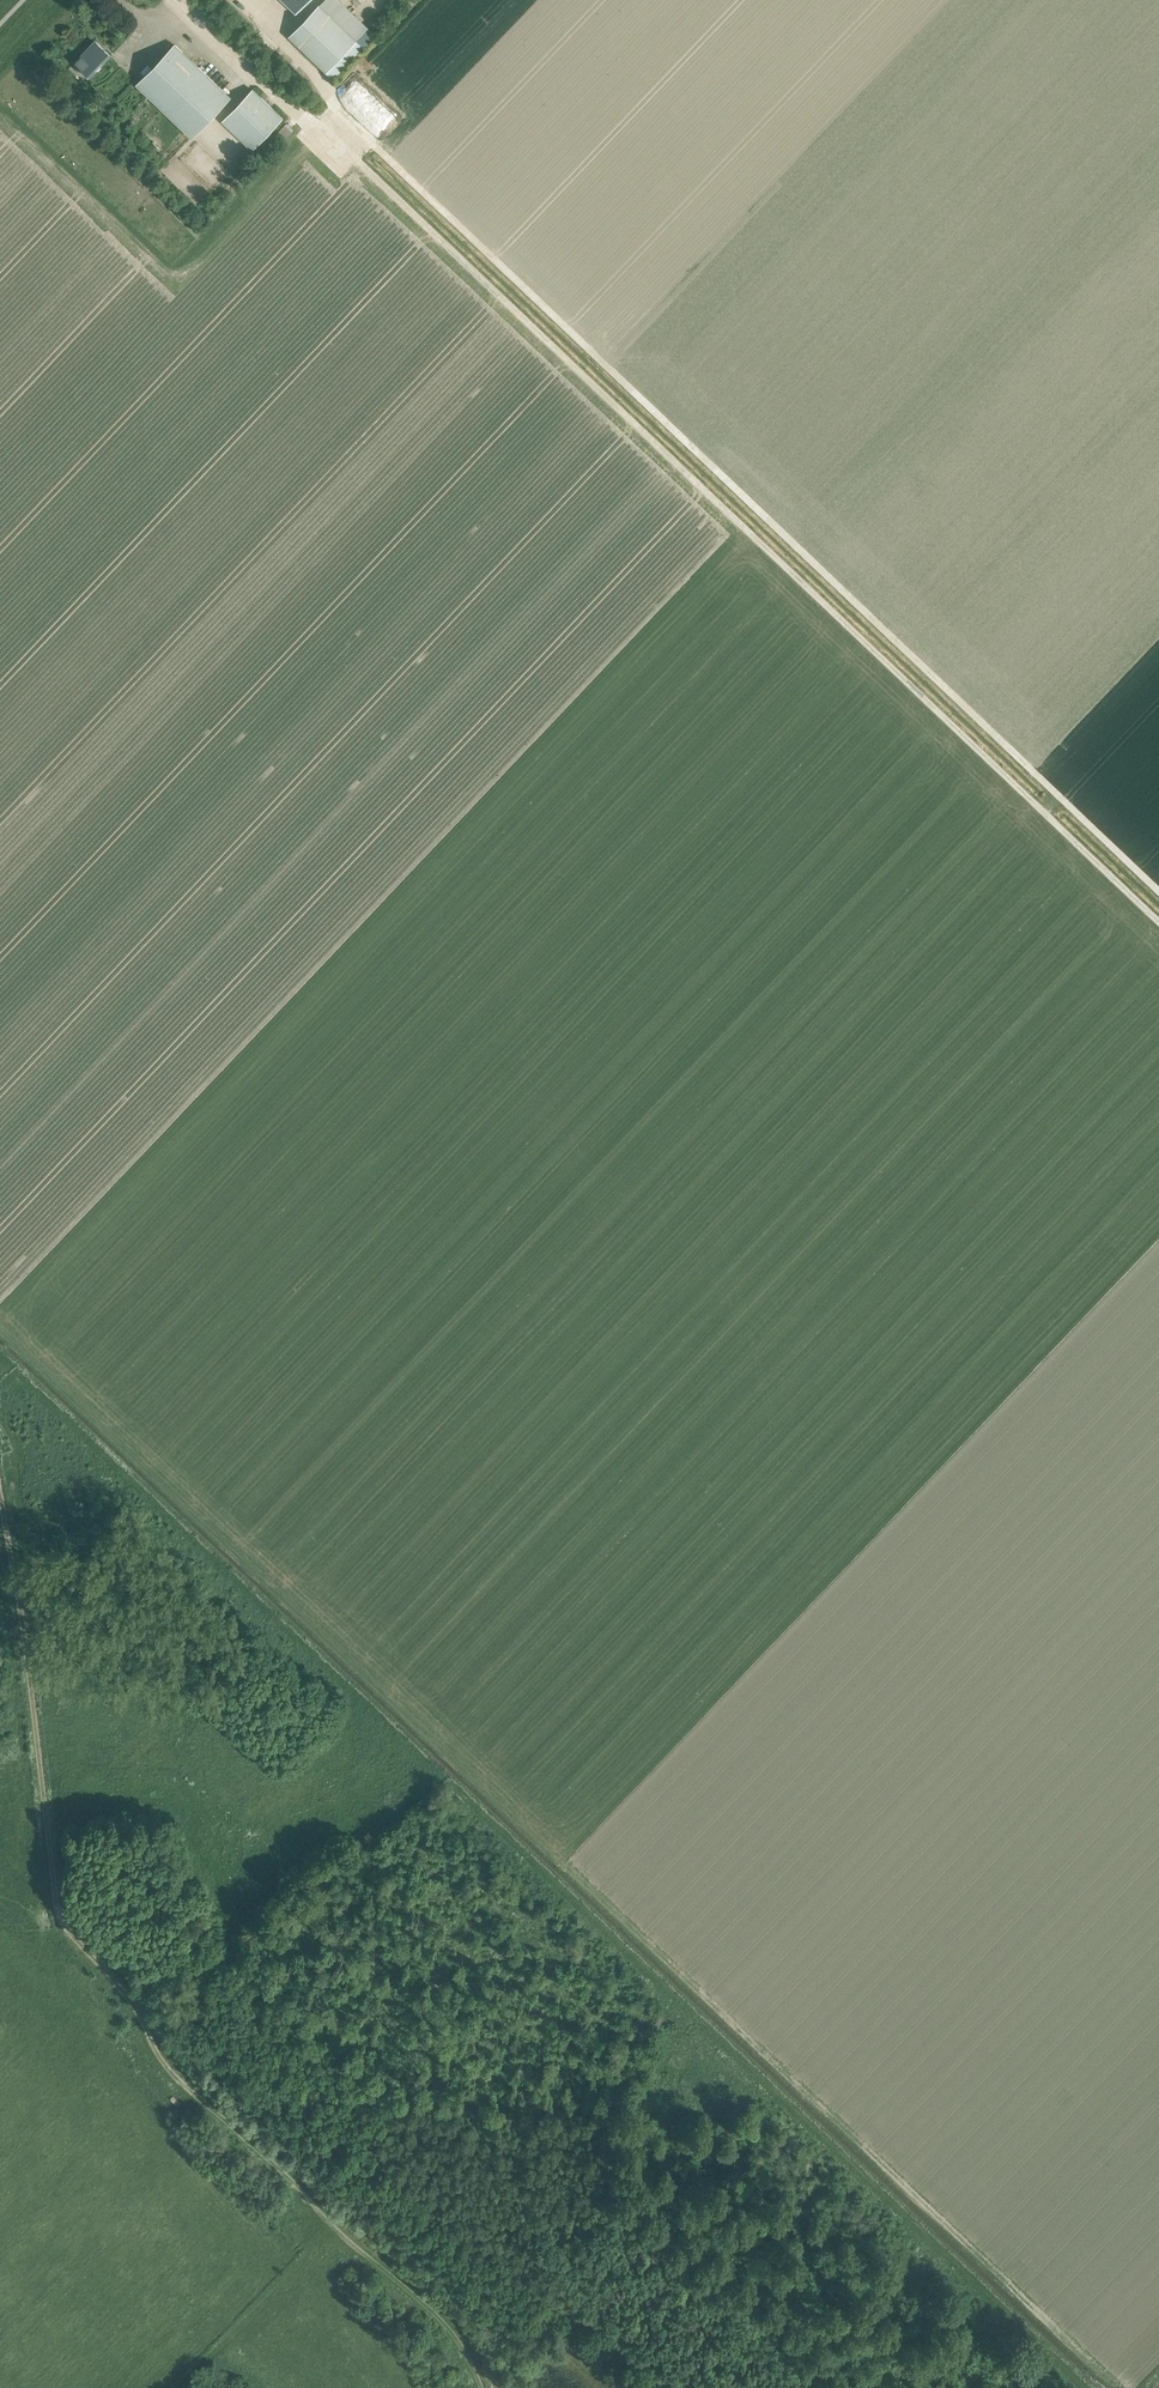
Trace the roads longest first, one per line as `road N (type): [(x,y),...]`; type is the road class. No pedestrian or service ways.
road 1 (track): [(0,1495),(62,1919),(140,2016),(161,2063),(258,2144),(336,2230),(411,2290),(460,2348),(480,2387)]

